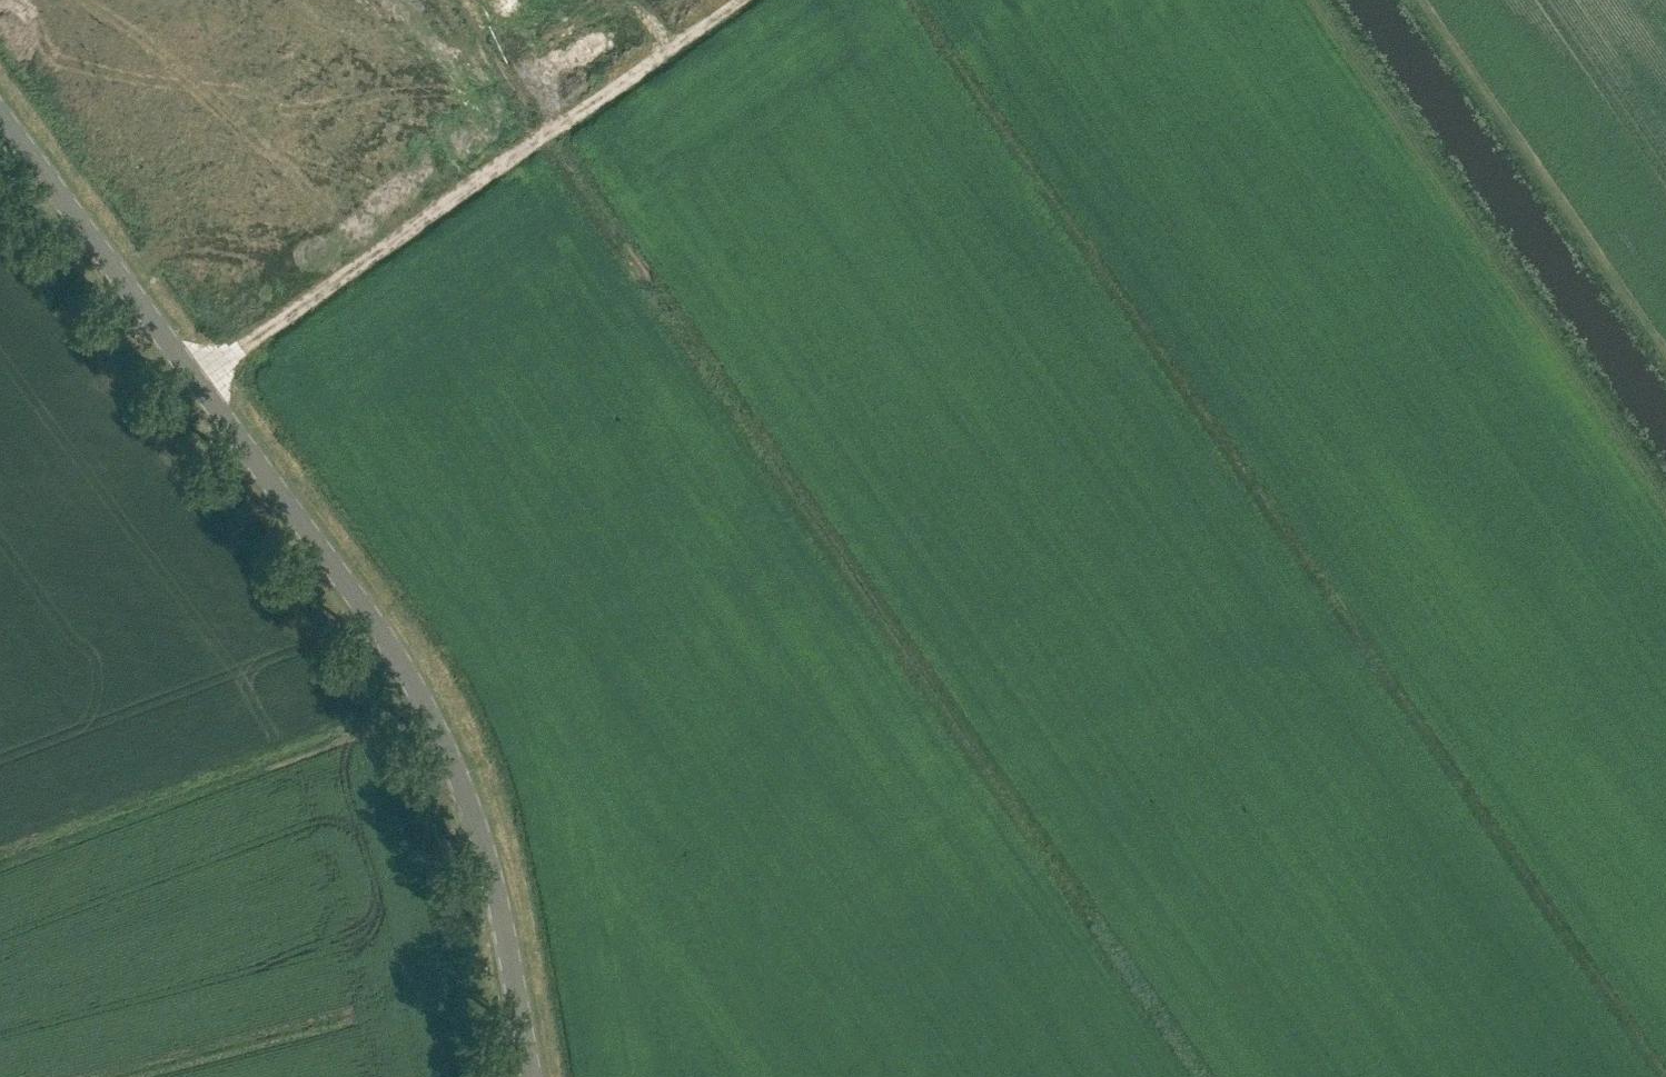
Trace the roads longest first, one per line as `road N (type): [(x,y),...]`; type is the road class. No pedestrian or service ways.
road 1 (tertiary): [(529,1076),(490,860),(443,737),(390,643),(0,114)]
road 2 (track): [(1665,502),(1317,0)]
road 3 (track): [(1665,351),(1423,0)]

